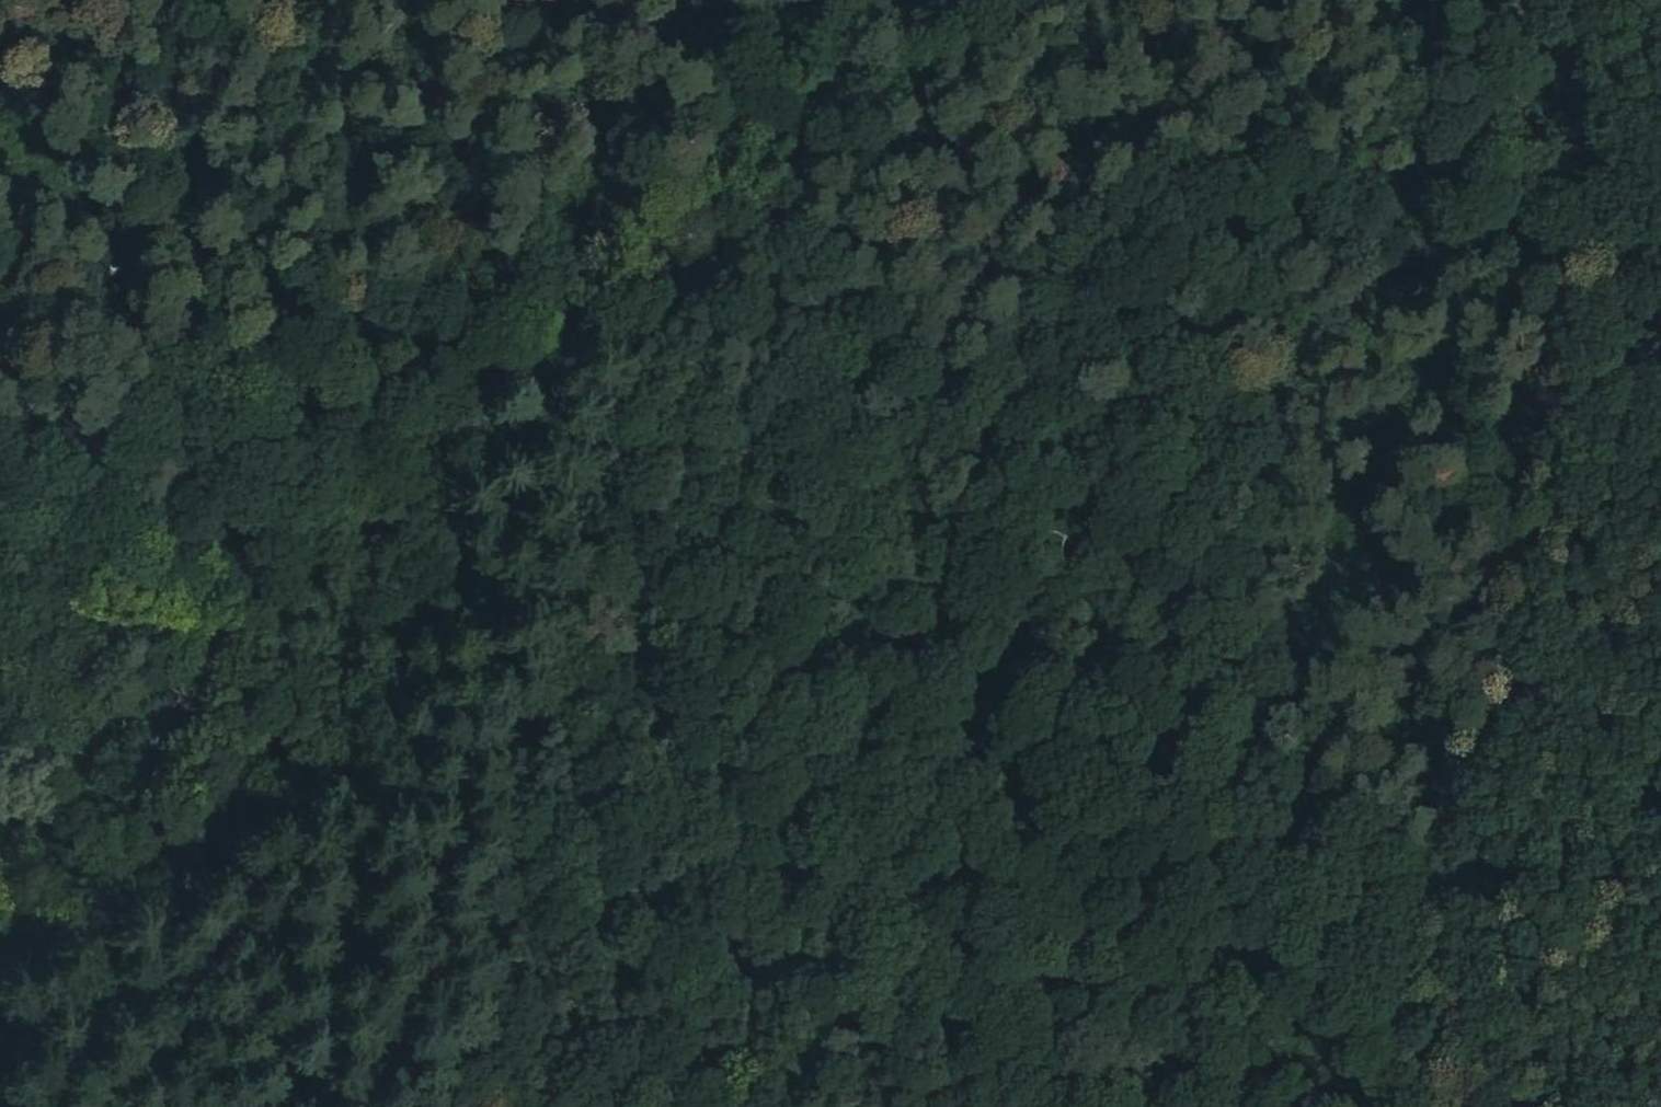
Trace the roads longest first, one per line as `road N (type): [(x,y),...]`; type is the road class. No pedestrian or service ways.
road 1 (track): [(962,0),(500,398),(375,776),(103,953),(0,976)]
road 2 (track): [(1660,331),(1501,0)]

